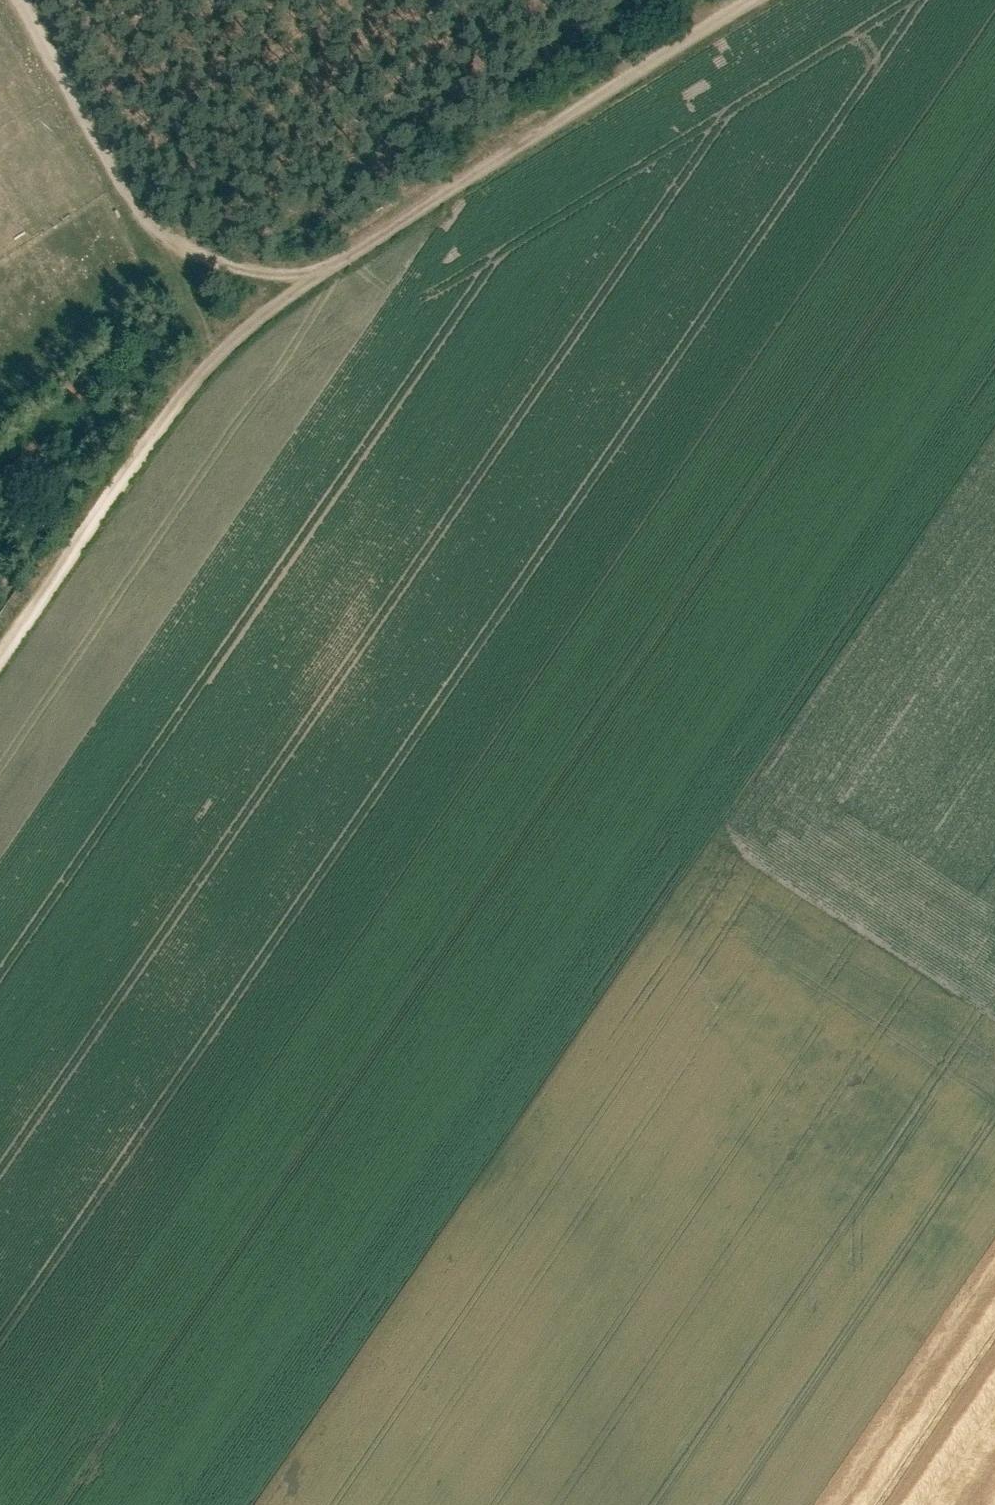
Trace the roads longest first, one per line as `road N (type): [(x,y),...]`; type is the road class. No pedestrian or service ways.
road 1 (track): [(0,654),(147,442),(253,323),(315,273),(753,0)]
road 2 (track): [(315,273),(253,270),(160,236),(124,195),(19,0)]
road 3 (track): [(195,253),(341,127),(467,0)]
road 4 (track): [(160,236),(216,356)]

